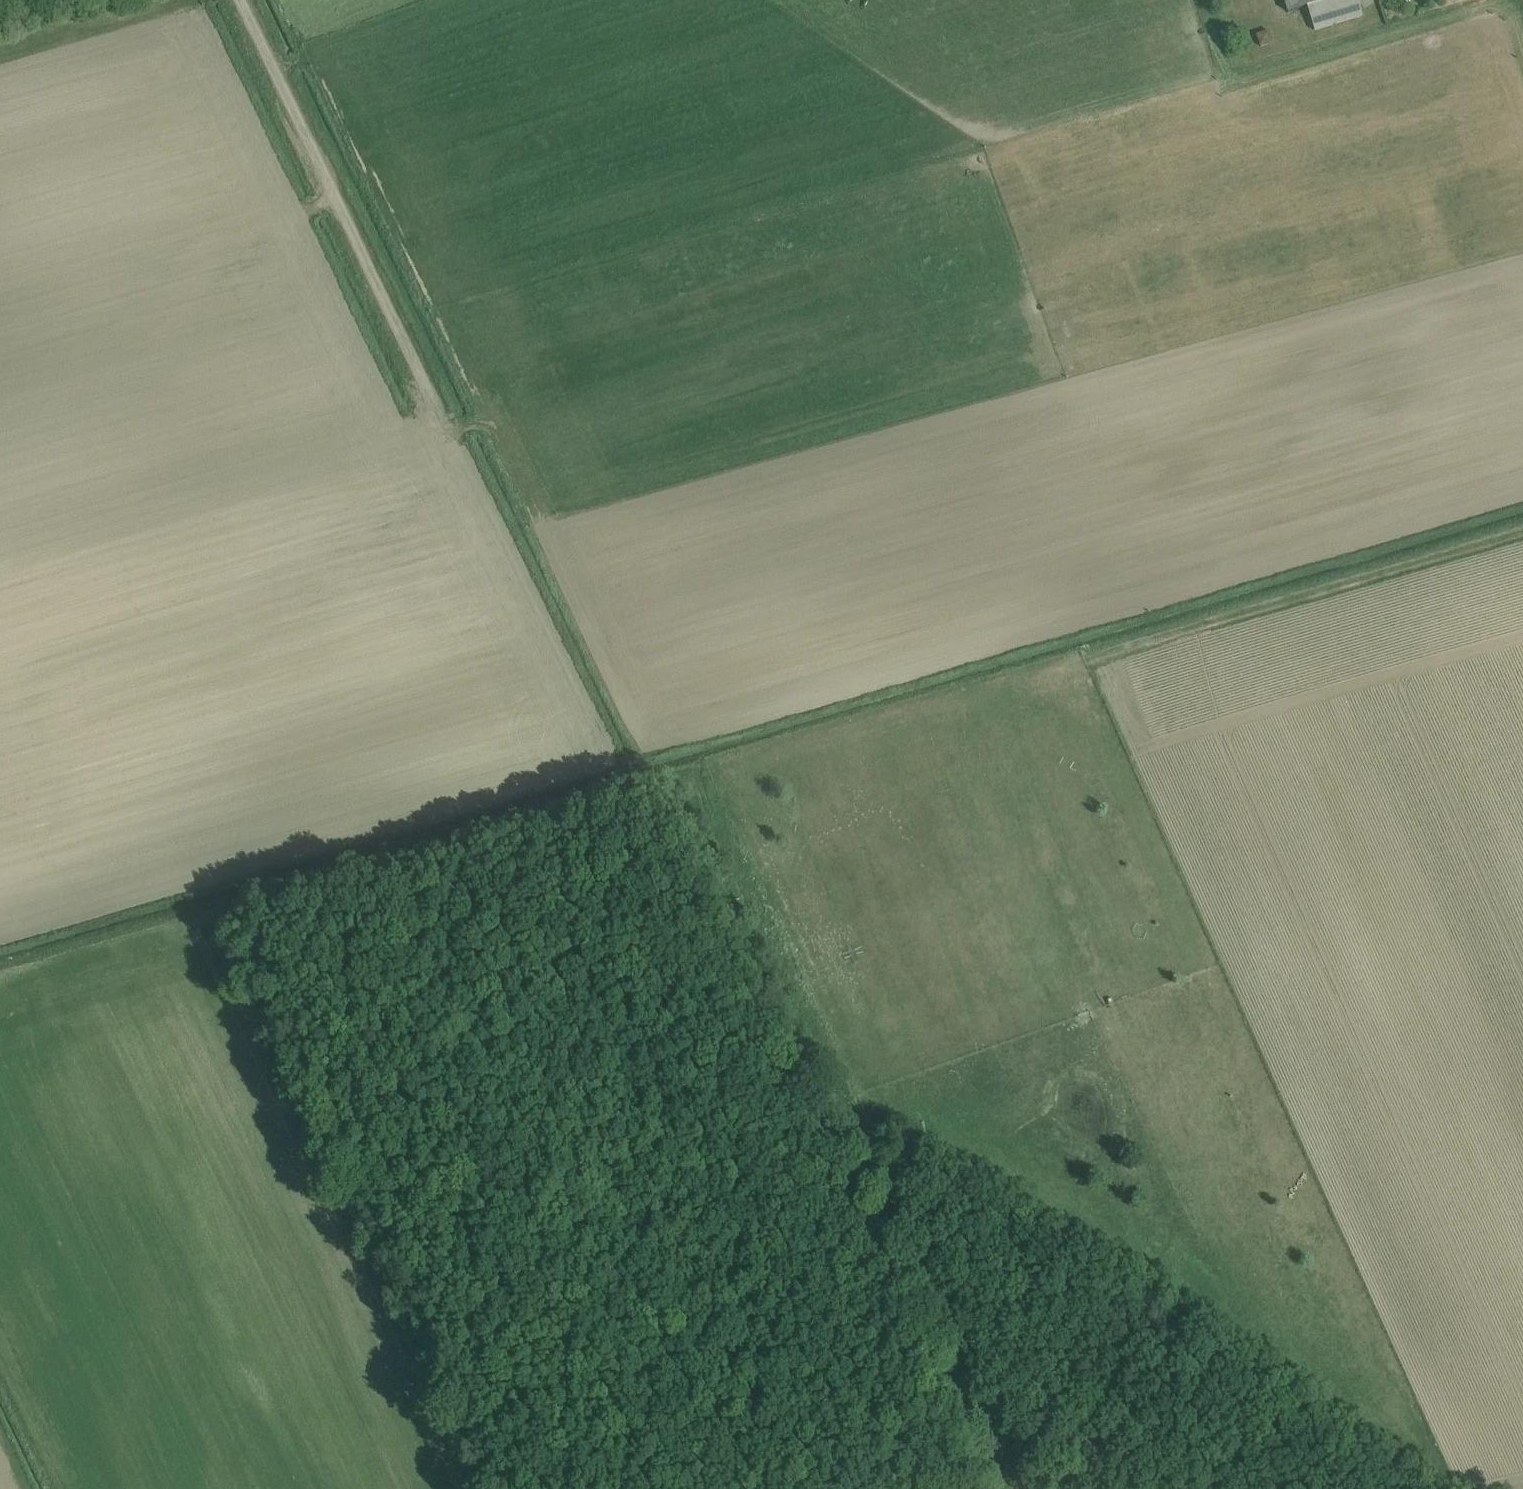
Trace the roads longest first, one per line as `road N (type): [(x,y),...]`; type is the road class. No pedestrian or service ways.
road 1 (track): [(240,0),(441,422)]
road 2 (track): [(1522,529),(1082,661)]

